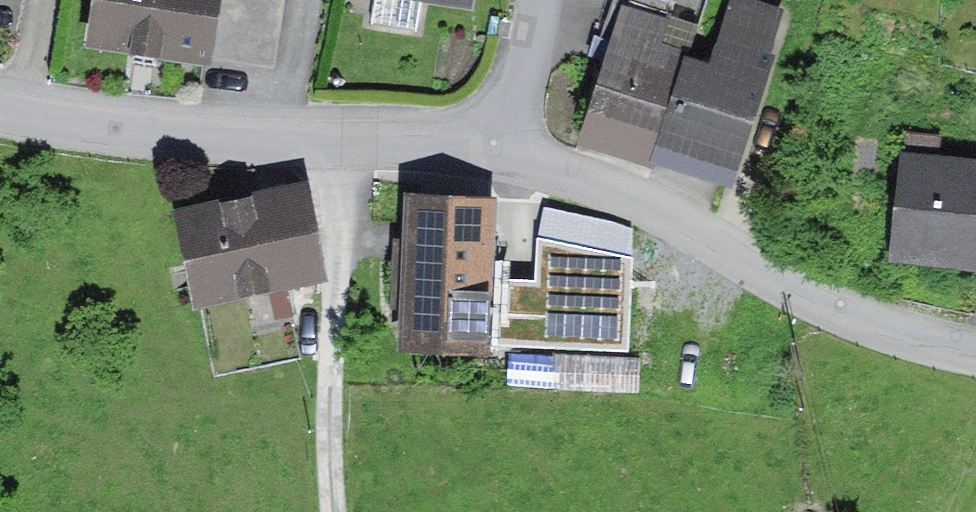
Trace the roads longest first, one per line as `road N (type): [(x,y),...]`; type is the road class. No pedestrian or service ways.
road 1 (unclassified): [(0,102),(279,140),(516,160)]
road 2 (unclassified): [(516,160),(578,174),(785,290),(919,342),(975,354)]
road 3 (track): [(337,511),(334,367),(351,144)]
road 4 (residential): [(516,160),(532,0)]

